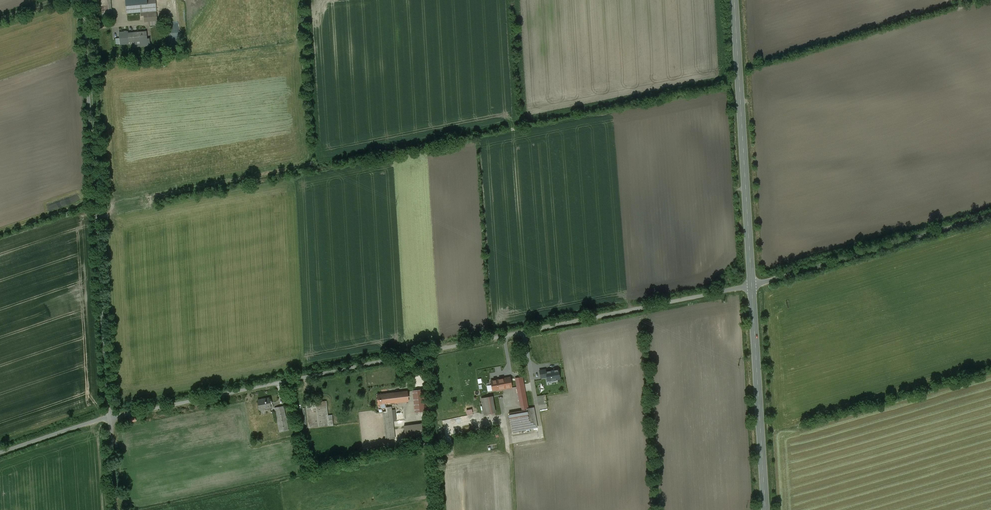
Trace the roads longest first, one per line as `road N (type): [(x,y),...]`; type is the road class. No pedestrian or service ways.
road 1 (unclassified): [(109,418),(752,286)]
road 2 (unclassified): [(83,0),(109,418)]
road 3 (secondary): [(752,286),(734,0)]
road 4 (unclassified): [(990,216),(752,286)]
road 5 (secondary): [(765,509),(752,286)]

